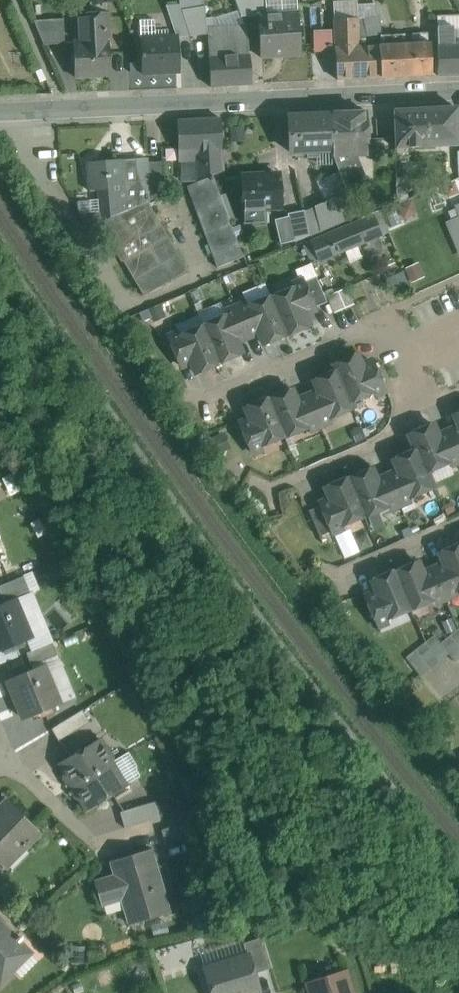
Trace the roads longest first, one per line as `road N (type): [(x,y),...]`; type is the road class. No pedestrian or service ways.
road 1 (residential): [(0,112),(458,88)]
road 2 (residential): [(206,811),(96,842),(13,753)]

